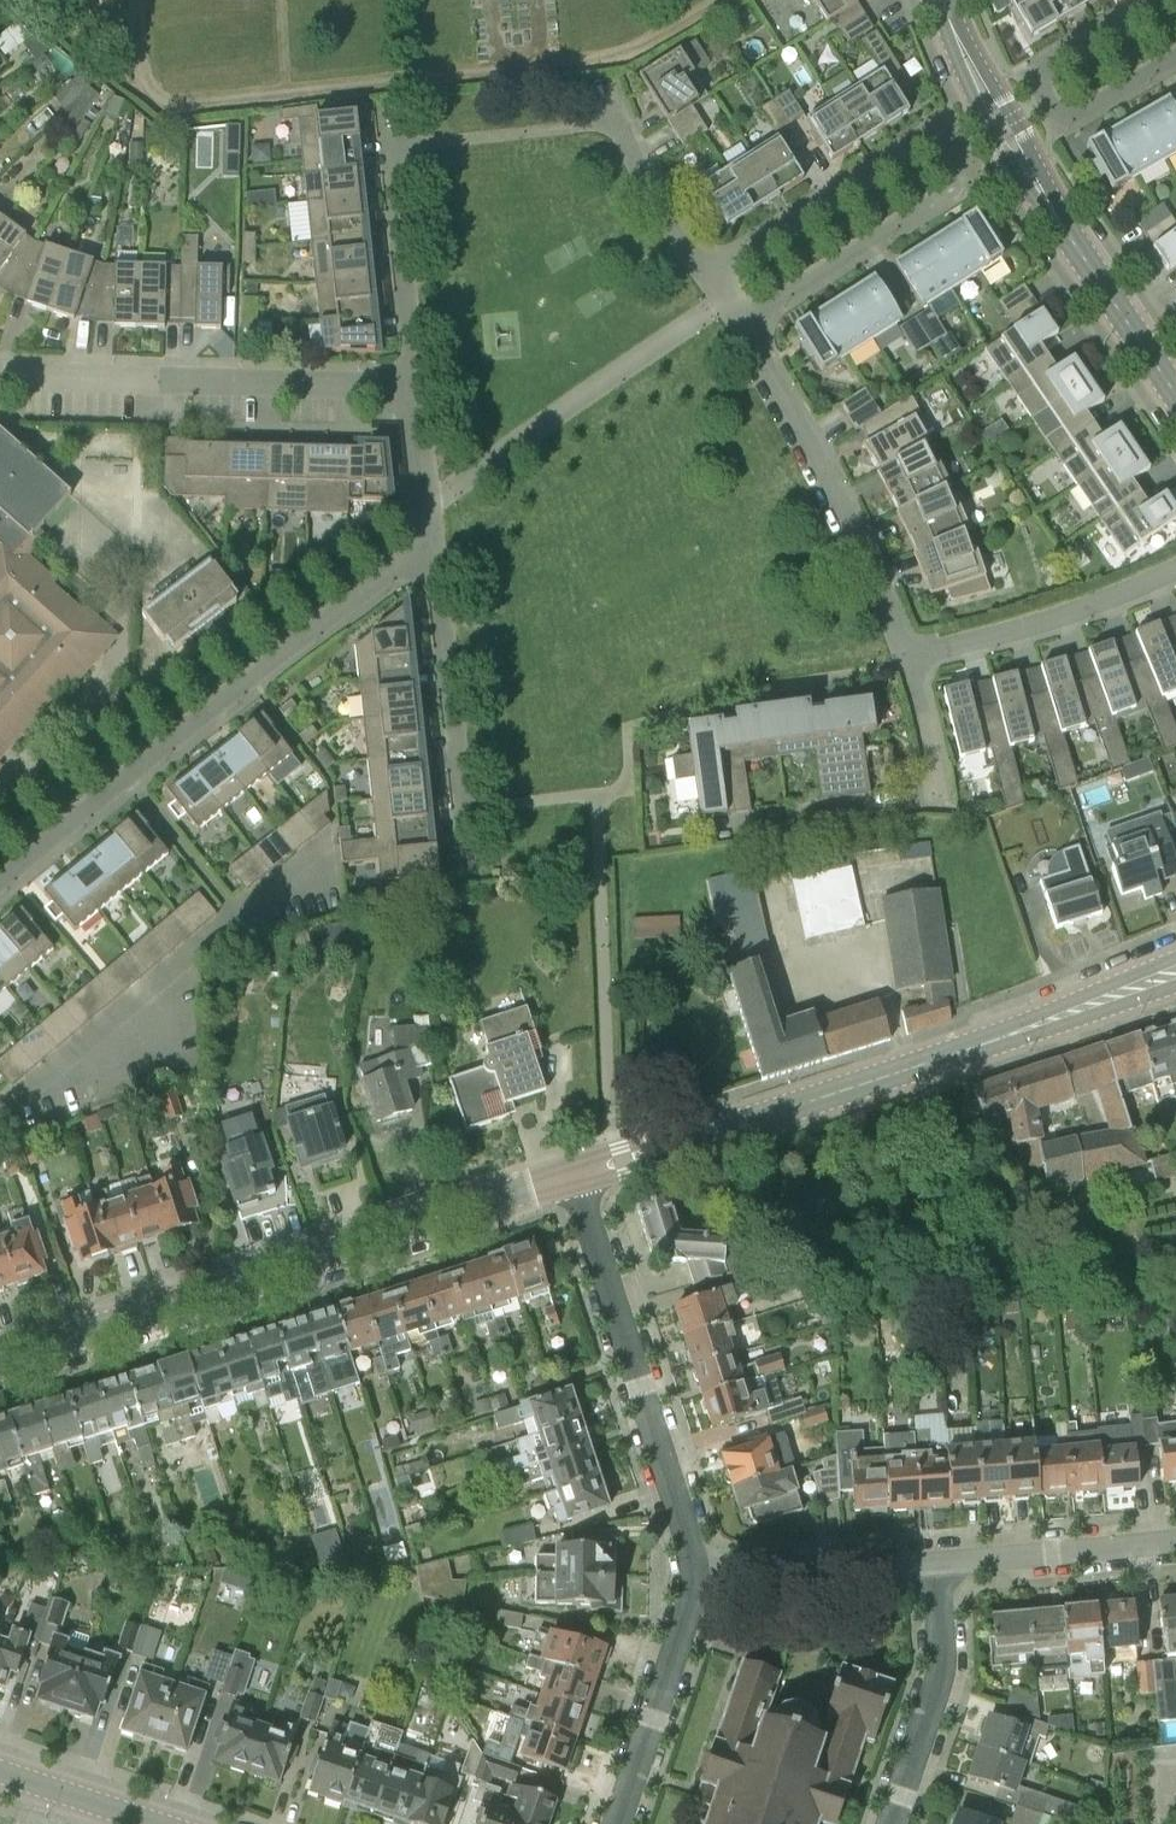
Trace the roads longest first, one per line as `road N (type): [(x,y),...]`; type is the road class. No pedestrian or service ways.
road 1 (tertiary): [(572,1177),(1001,1039),(1175,973)]
road 2 (tertiary): [(0,1363),(572,1177)]
road 3 (residential): [(748,325),(969,179),(953,151),(938,131),(712,267)]
road 4 (residential): [(0,887),(133,774),(434,545)]
road 5 (tertiary): [(1175,392),(1013,144),(945,0)]
road 6 (residential): [(415,387),(0,370)]
road 7 (residential): [(697,1573),(572,1177)]
road 8 (residential): [(915,664),(839,491),(748,325)]
road 9 (residential): [(1155,0),(1035,71),(1063,121),(1175,57)]
road 10 (residential): [(476,839),(434,545)]
road 11 (residential): [(915,664),(1060,622),(1175,571)]
road 12 (residential): [(892,1823),(942,1672),(938,1563)]
road 13 (residential): [(415,387),(398,121)]
road 14 (residential): [(617,1823),(697,1573)]
road 15 (residential): [(697,1573),(938,1563)]
road 16 (residential): [(938,1563),(1175,1540)]
road 17 (residential): [(712,267),(605,91)]
road 18 (residential): [(158,1823),(0,1771)]
road 19 (residential): [(434,545),(415,387)]
road 20 (residential): [(941,802),(915,664)]

